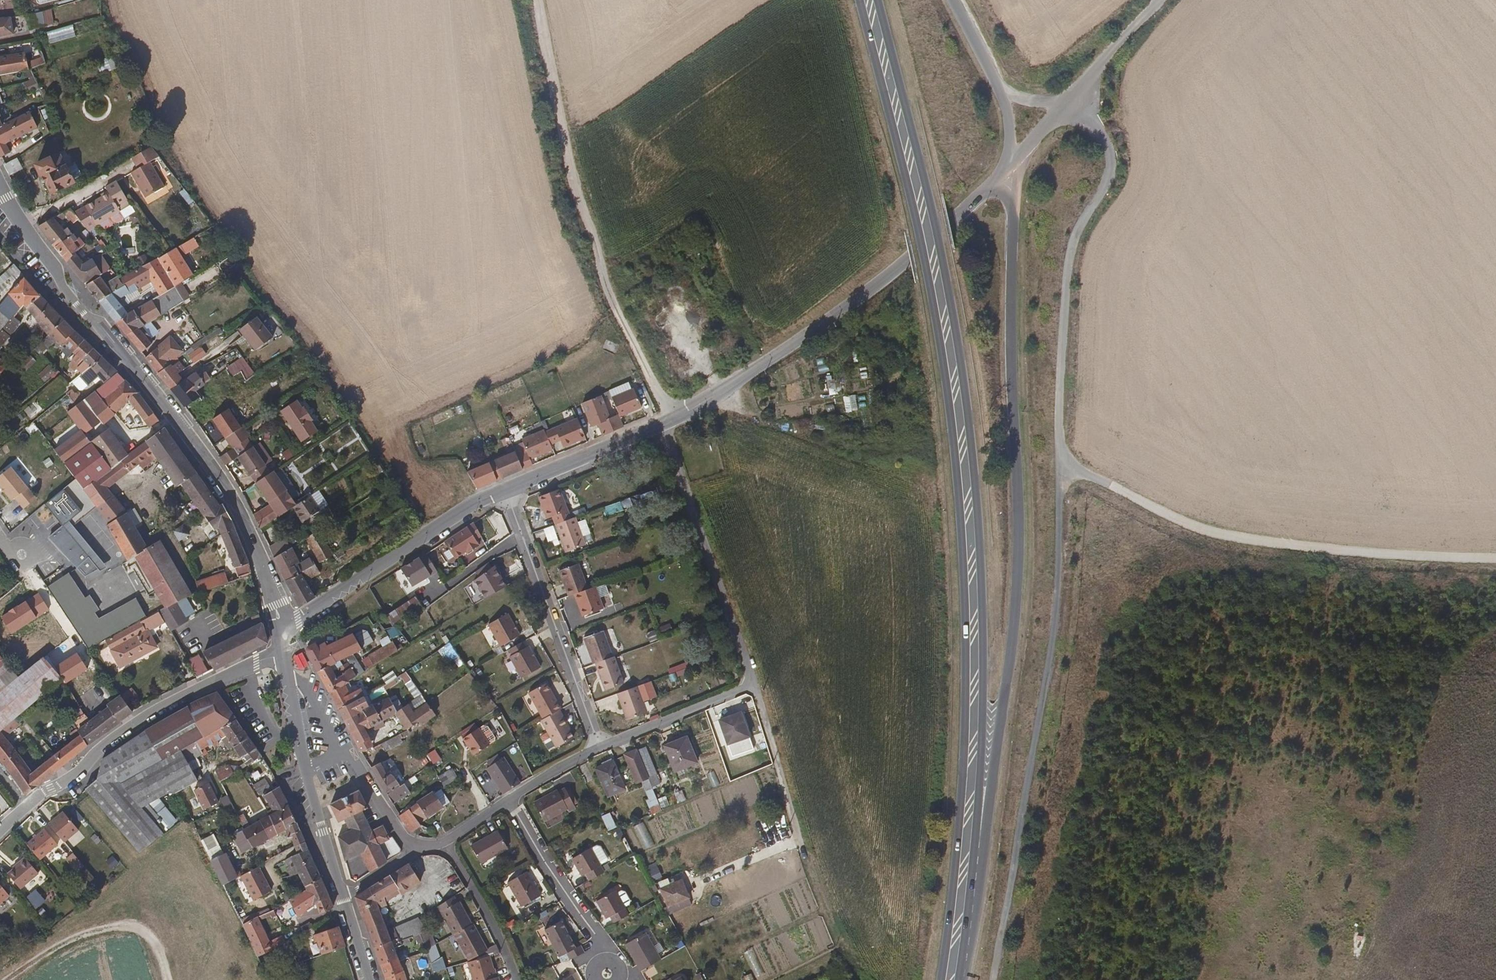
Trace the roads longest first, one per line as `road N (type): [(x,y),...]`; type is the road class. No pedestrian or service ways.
road 1 (primary): [(860,0),(926,260),(958,484),(965,718),(941,979)]
road 2 (primary): [(959,979),(983,730),(976,488),(941,247),(878,0)]
road 3 (unclassified): [(960,979),(1019,579),(1014,211)]
road 4 (residential): [(282,630),(228,488),(79,309),(0,189)]
road 5 (track): [(995,979),(1057,646),(1063,473)]
road 6 (track): [(666,422),(591,244),(541,0)]
road 7 (unclassified): [(991,185),(806,337),(666,422)]
road 8 (track): [(1063,473),(1068,289),(1080,228),(1109,187),(1113,163),(1074,100)]
road 9 (unclassified): [(0,832),(171,700),(285,655)]
road 10 (residential): [(602,747),(505,489)]
road 11 (unclassified): [(505,489),(282,630)]
road 12 (residential): [(509,799),(565,898),(622,972)]
road 13 (residential): [(688,490),(755,684)]
road 14 (unclassified): [(666,422),(505,489)]
road 15 (residential): [(755,684),(602,747)]
road 16 (residential): [(755,684),(800,838)]
road 17 (residential): [(445,842),(514,979)]
road 18 (residential): [(343,897),(308,767)]
road 19 (unclassified): [(1074,100),(1161,0)]
road 20 (residential): [(417,855),(351,758),(337,755)]

